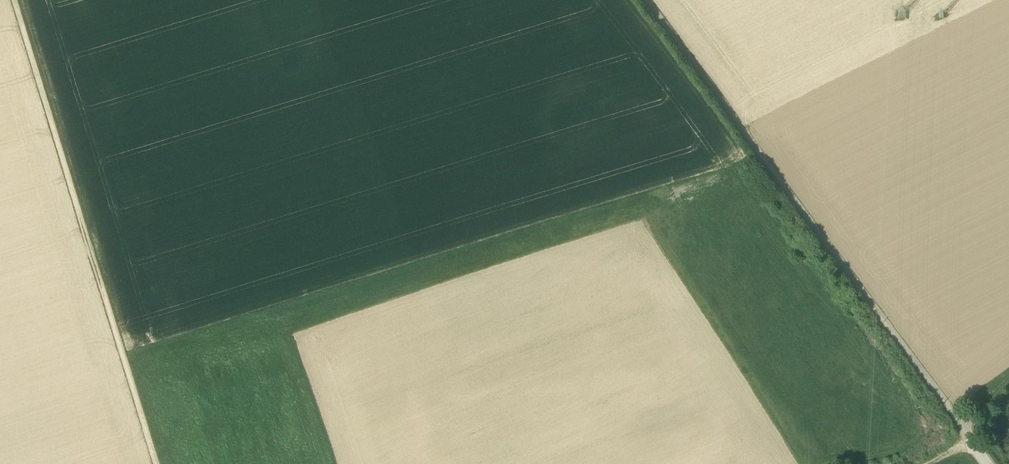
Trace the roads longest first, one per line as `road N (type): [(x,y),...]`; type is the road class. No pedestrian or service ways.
road 1 (unclassified): [(644,0),(987,463)]
road 2 (track): [(14,0),(155,463)]

